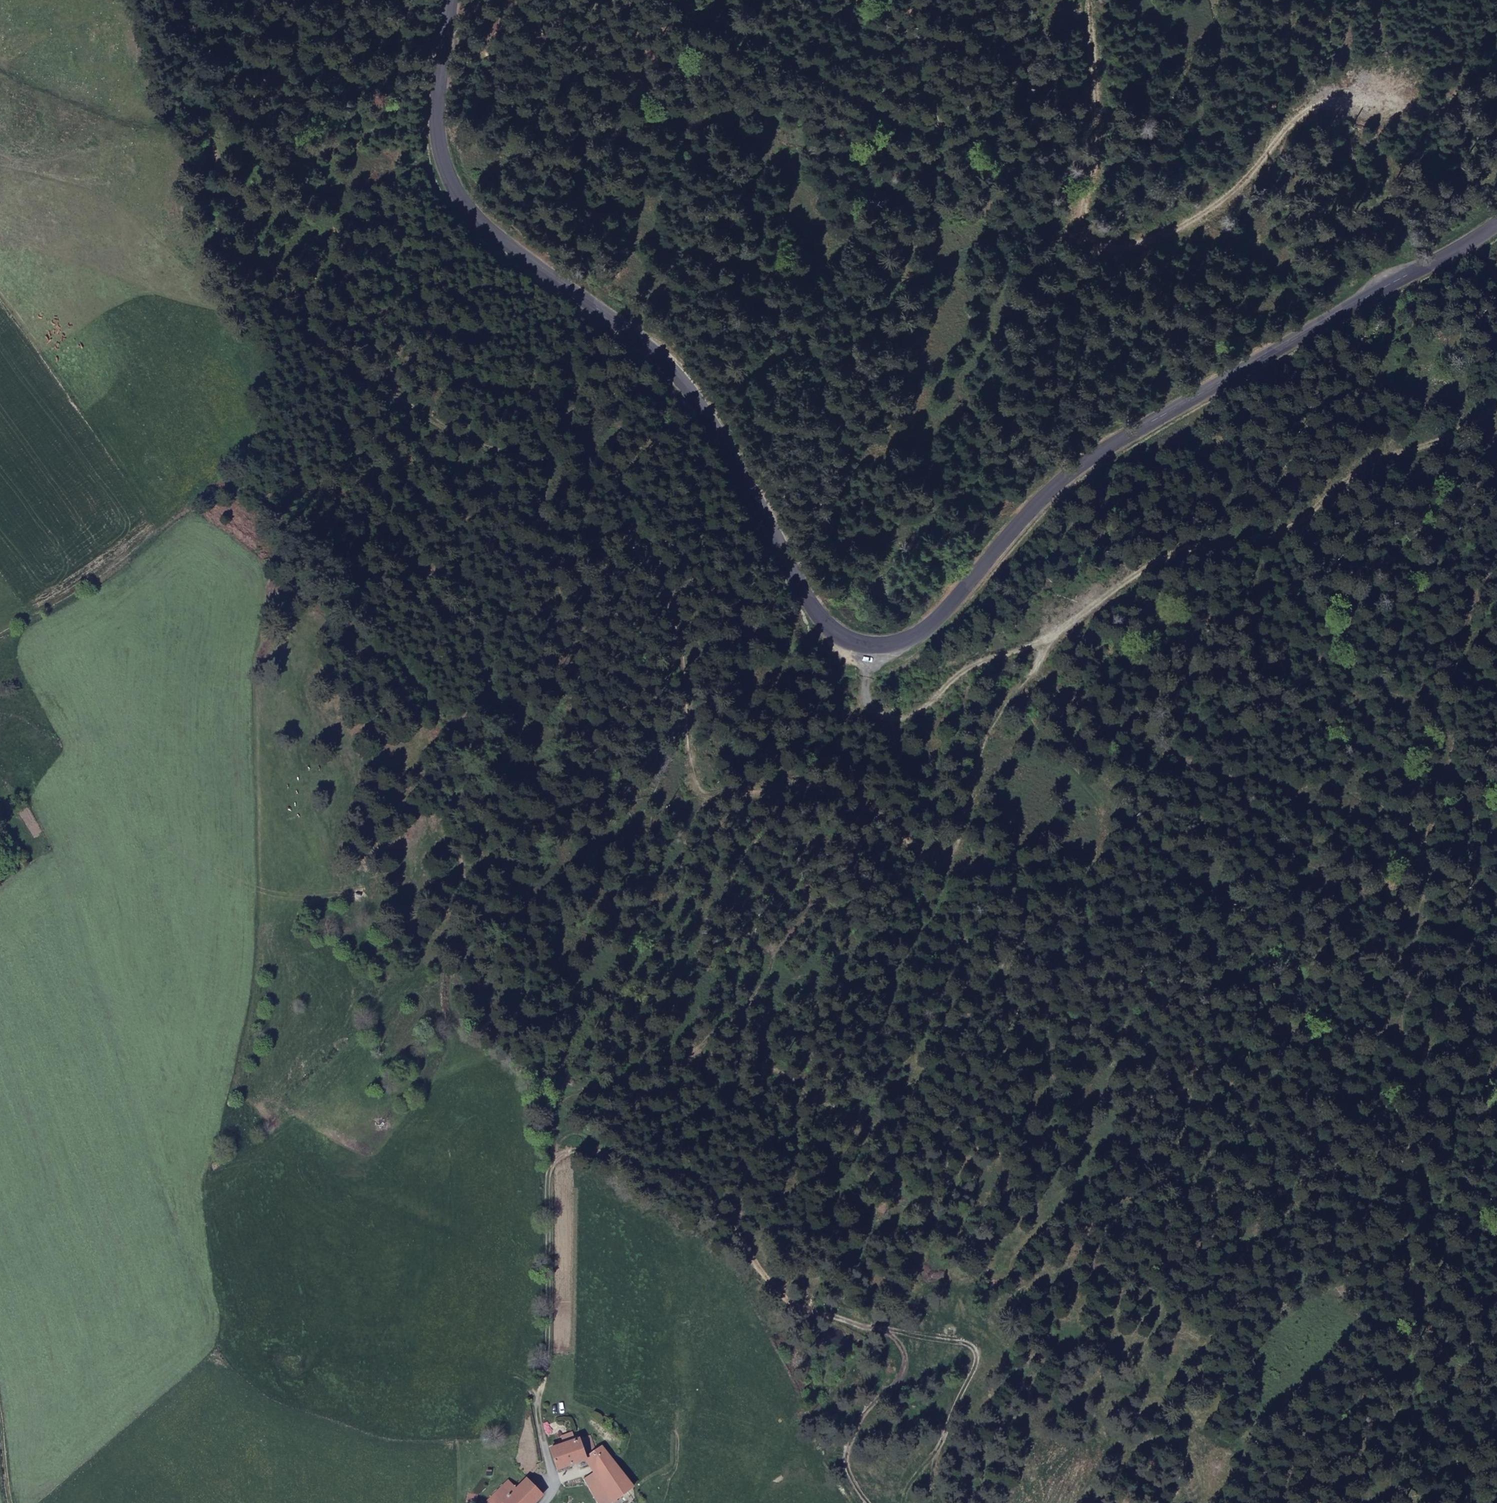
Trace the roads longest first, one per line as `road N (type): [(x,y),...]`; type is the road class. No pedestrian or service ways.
road 1 (track): [(547,1446),(539,1400),(550,1347),(550,1105),(541,1081),(511,1048),(468,1024),(455,1002),(454,974),(460,725),(501,644),(547,485),(534,464),(399,399),(324,319),(250,215),(227,159),(203,97),(191,0)]
road 2 (secondary): [(1496,225),(1069,472),(932,624),(912,639),(873,646),(822,619),(715,421),(664,357),(494,235),(458,193),(436,122),(449,0)]
road 3 (track): [(873,646),(859,695),(877,715),(915,713),(962,670),(1061,627),(1178,552),(1292,539),(1370,464),(1468,432),(1496,404)]

